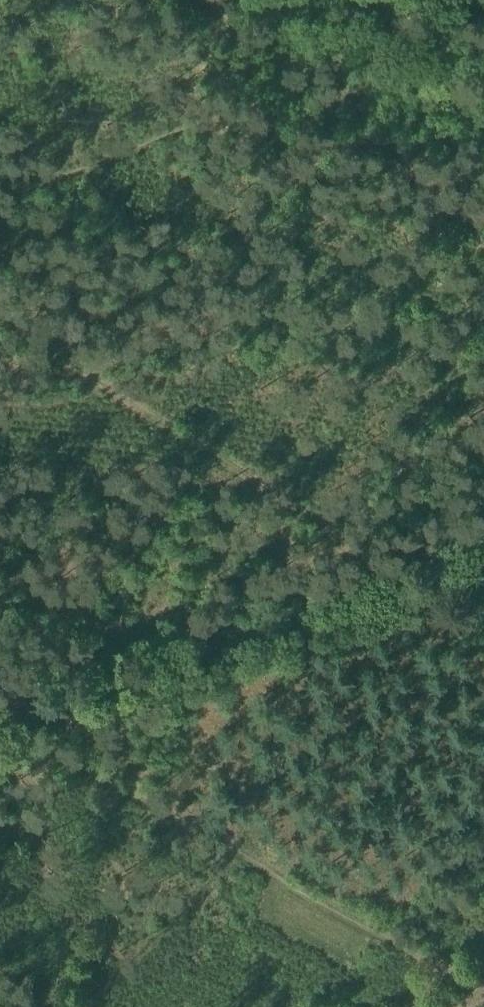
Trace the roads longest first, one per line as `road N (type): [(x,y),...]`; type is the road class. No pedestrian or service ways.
road 1 (track): [(0,719),(483,558)]
road 2 (track): [(0,719),(396,946)]
road 3 (track): [(354,0),(483,84)]

